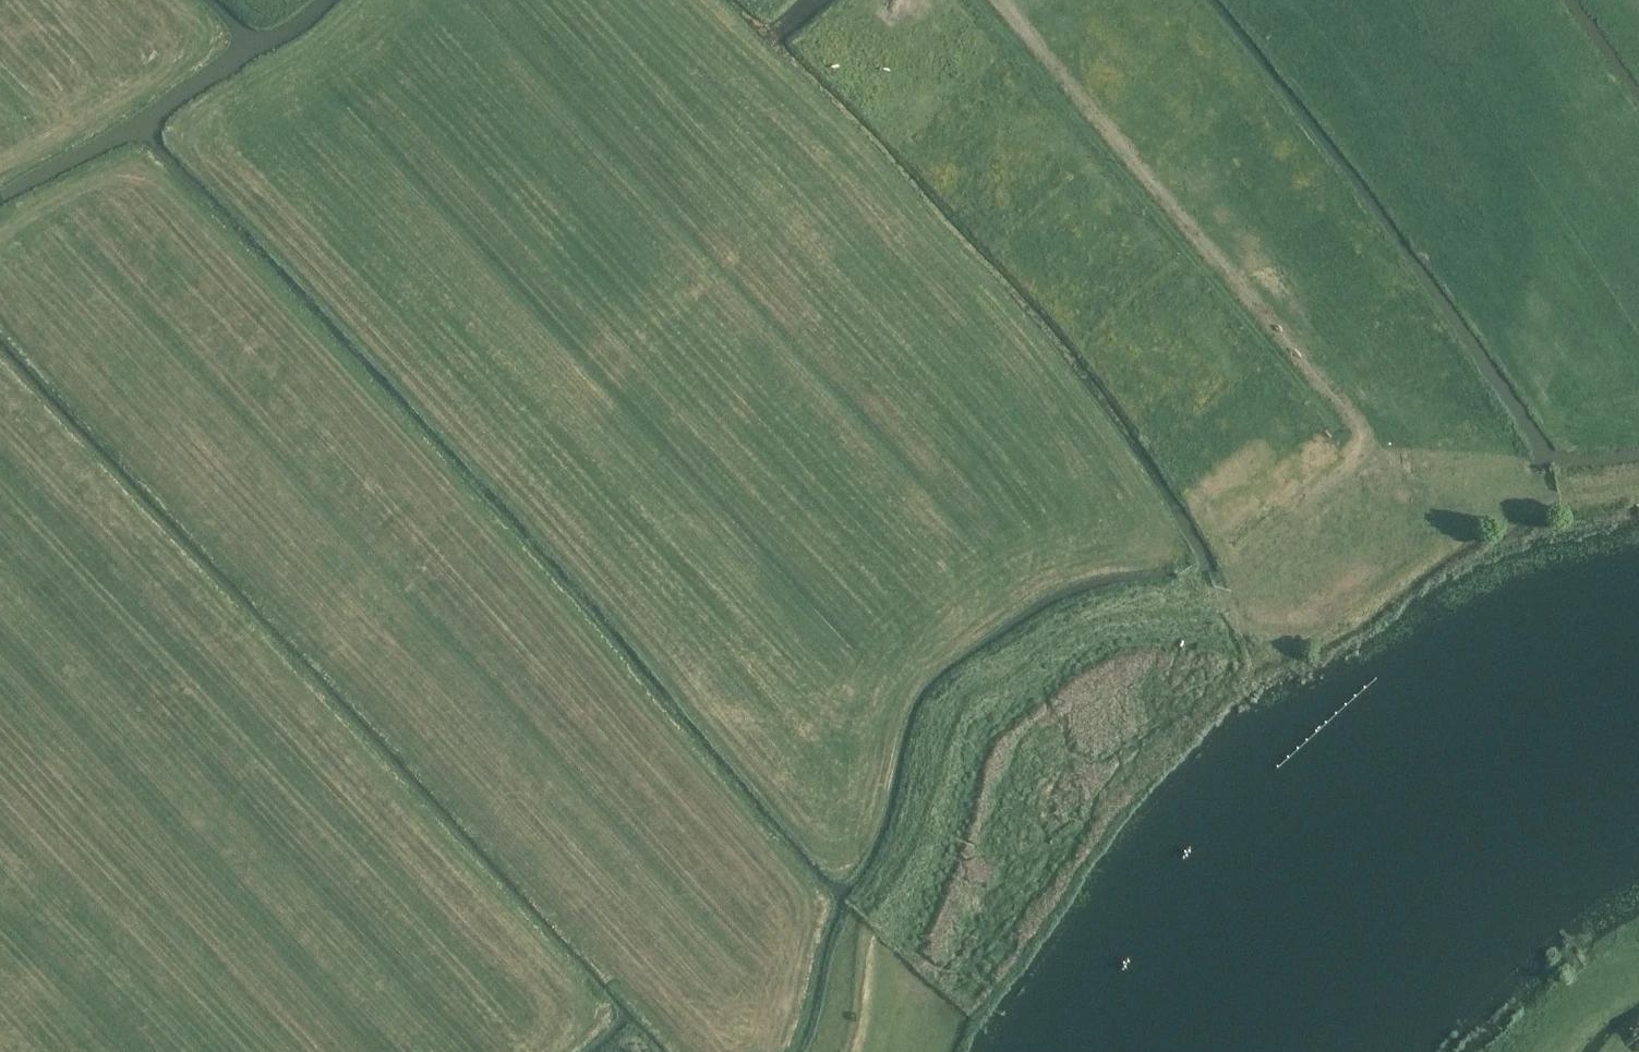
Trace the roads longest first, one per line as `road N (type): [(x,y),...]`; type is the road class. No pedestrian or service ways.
road 1 (track): [(1349,443),(984,0)]

